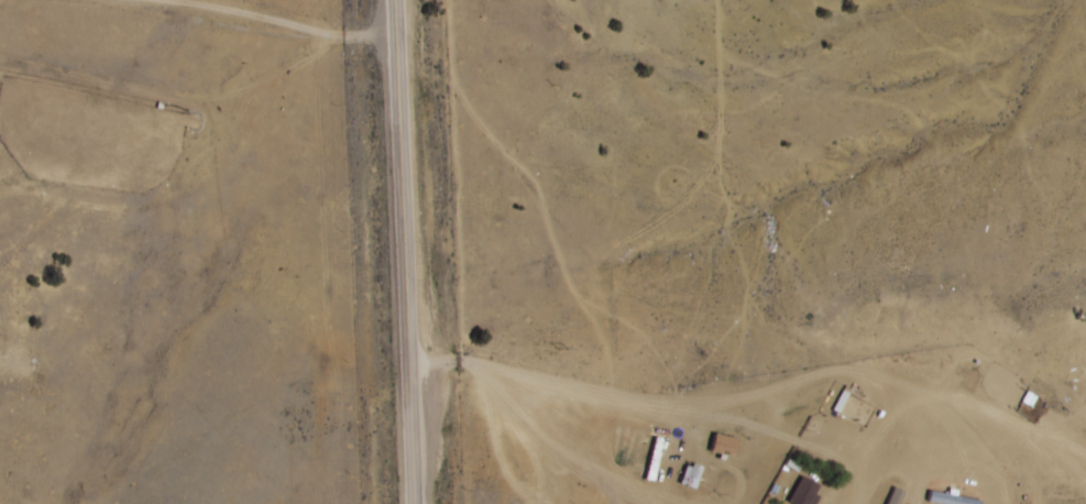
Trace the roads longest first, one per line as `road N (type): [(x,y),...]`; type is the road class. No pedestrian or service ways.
road 1 (residential): [(1025,503),(965,436),(908,387),(802,396),(718,418),(410,360)]
road 2 (primary): [(416,503),(395,0)]

